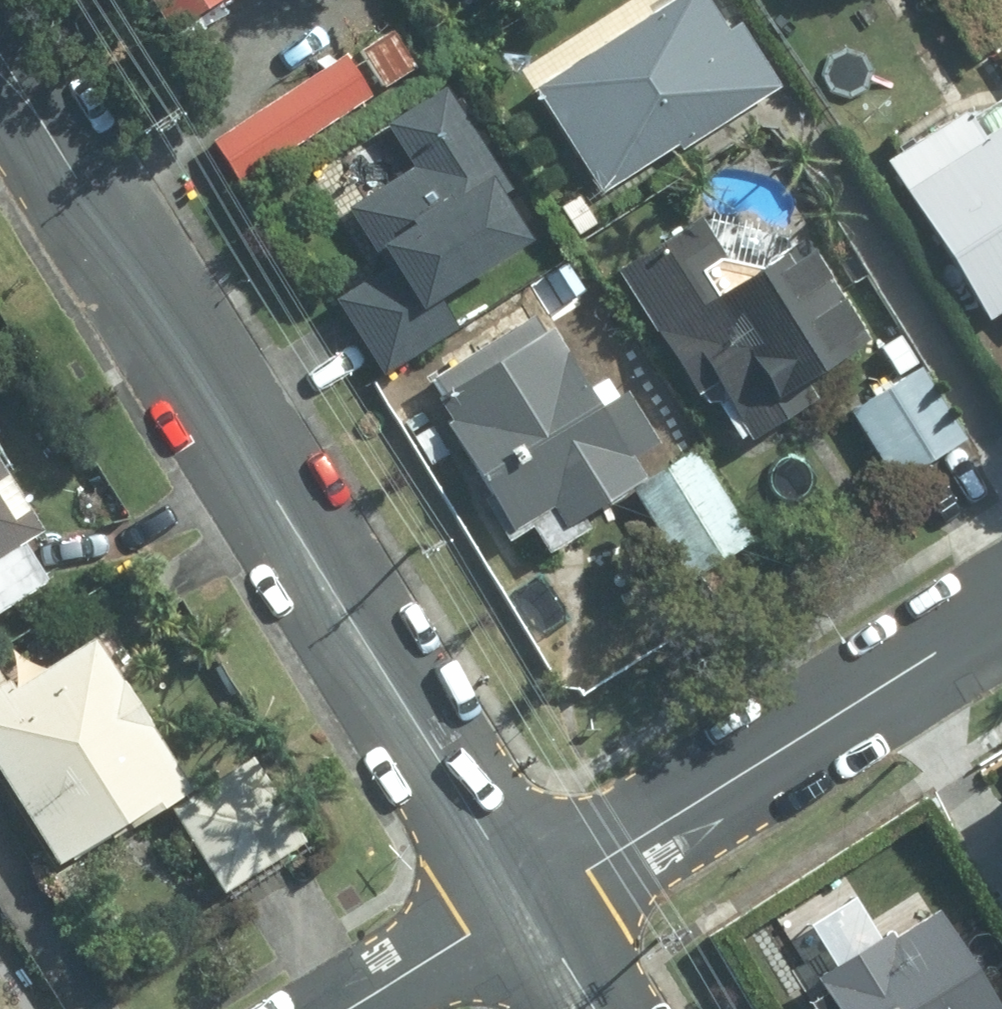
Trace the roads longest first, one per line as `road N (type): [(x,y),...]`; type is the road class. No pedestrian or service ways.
road 1 (residential): [(102,193),(527,901)]
road 2 (residential): [(1001,607),(527,901)]
road 3 (residential): [(6,0),(102,193)]
road 4 (residential): [(527,901),(346,1008)]
road 5 (residential): [(102,193),(0,98)]
road 6 (residential): [(527,901),(595,1008)]

